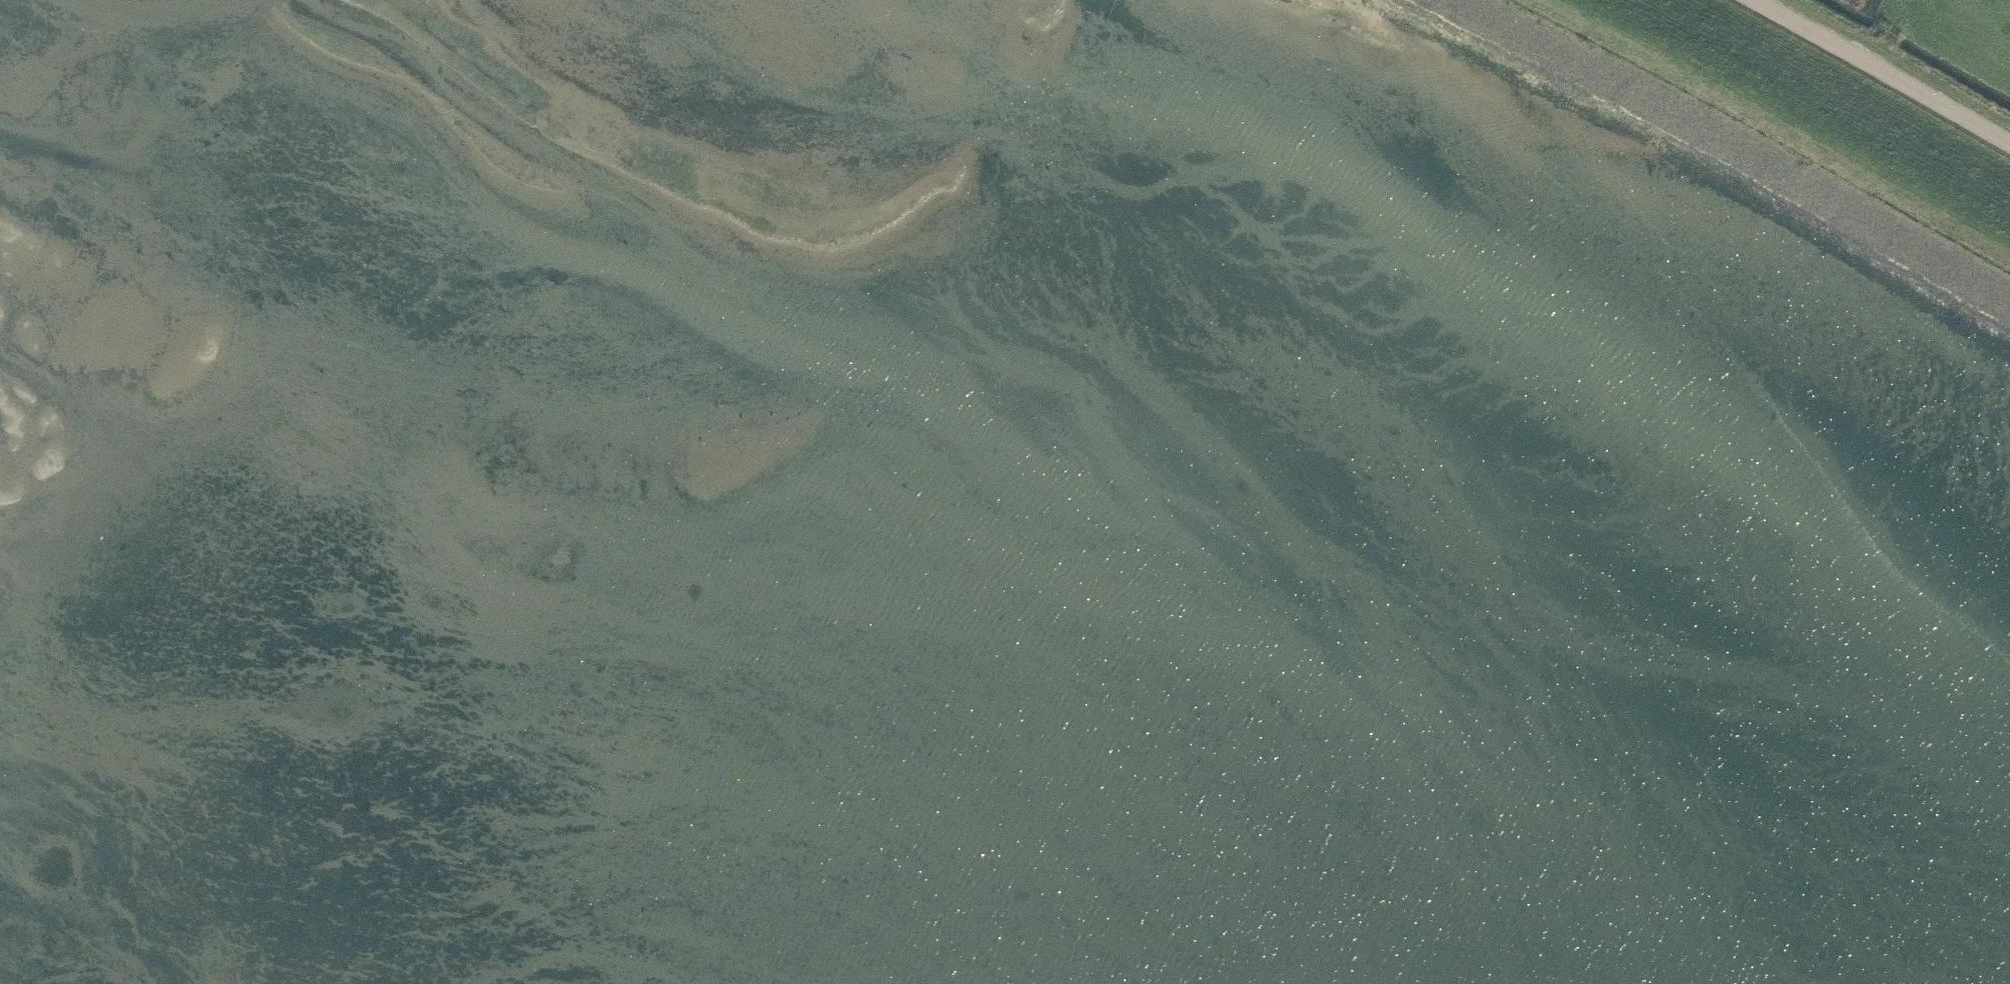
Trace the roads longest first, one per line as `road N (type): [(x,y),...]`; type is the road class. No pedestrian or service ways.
road 1 (unclassified): [(1749,0),(2009,147)]

